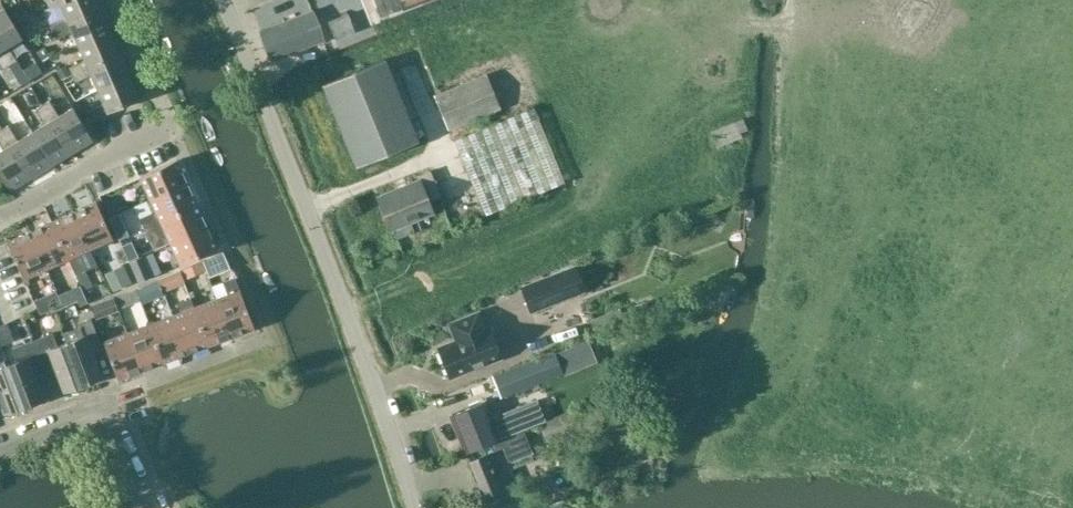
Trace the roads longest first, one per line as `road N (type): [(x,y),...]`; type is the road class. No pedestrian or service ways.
road 1 (residential): [(413,507),(226,0)]
road 2 (residential): [(0,209),(170,126),(112,0)]
road 3 (residential): [(0,448),(72,420),(104,417),(118,431),(149,507)]

